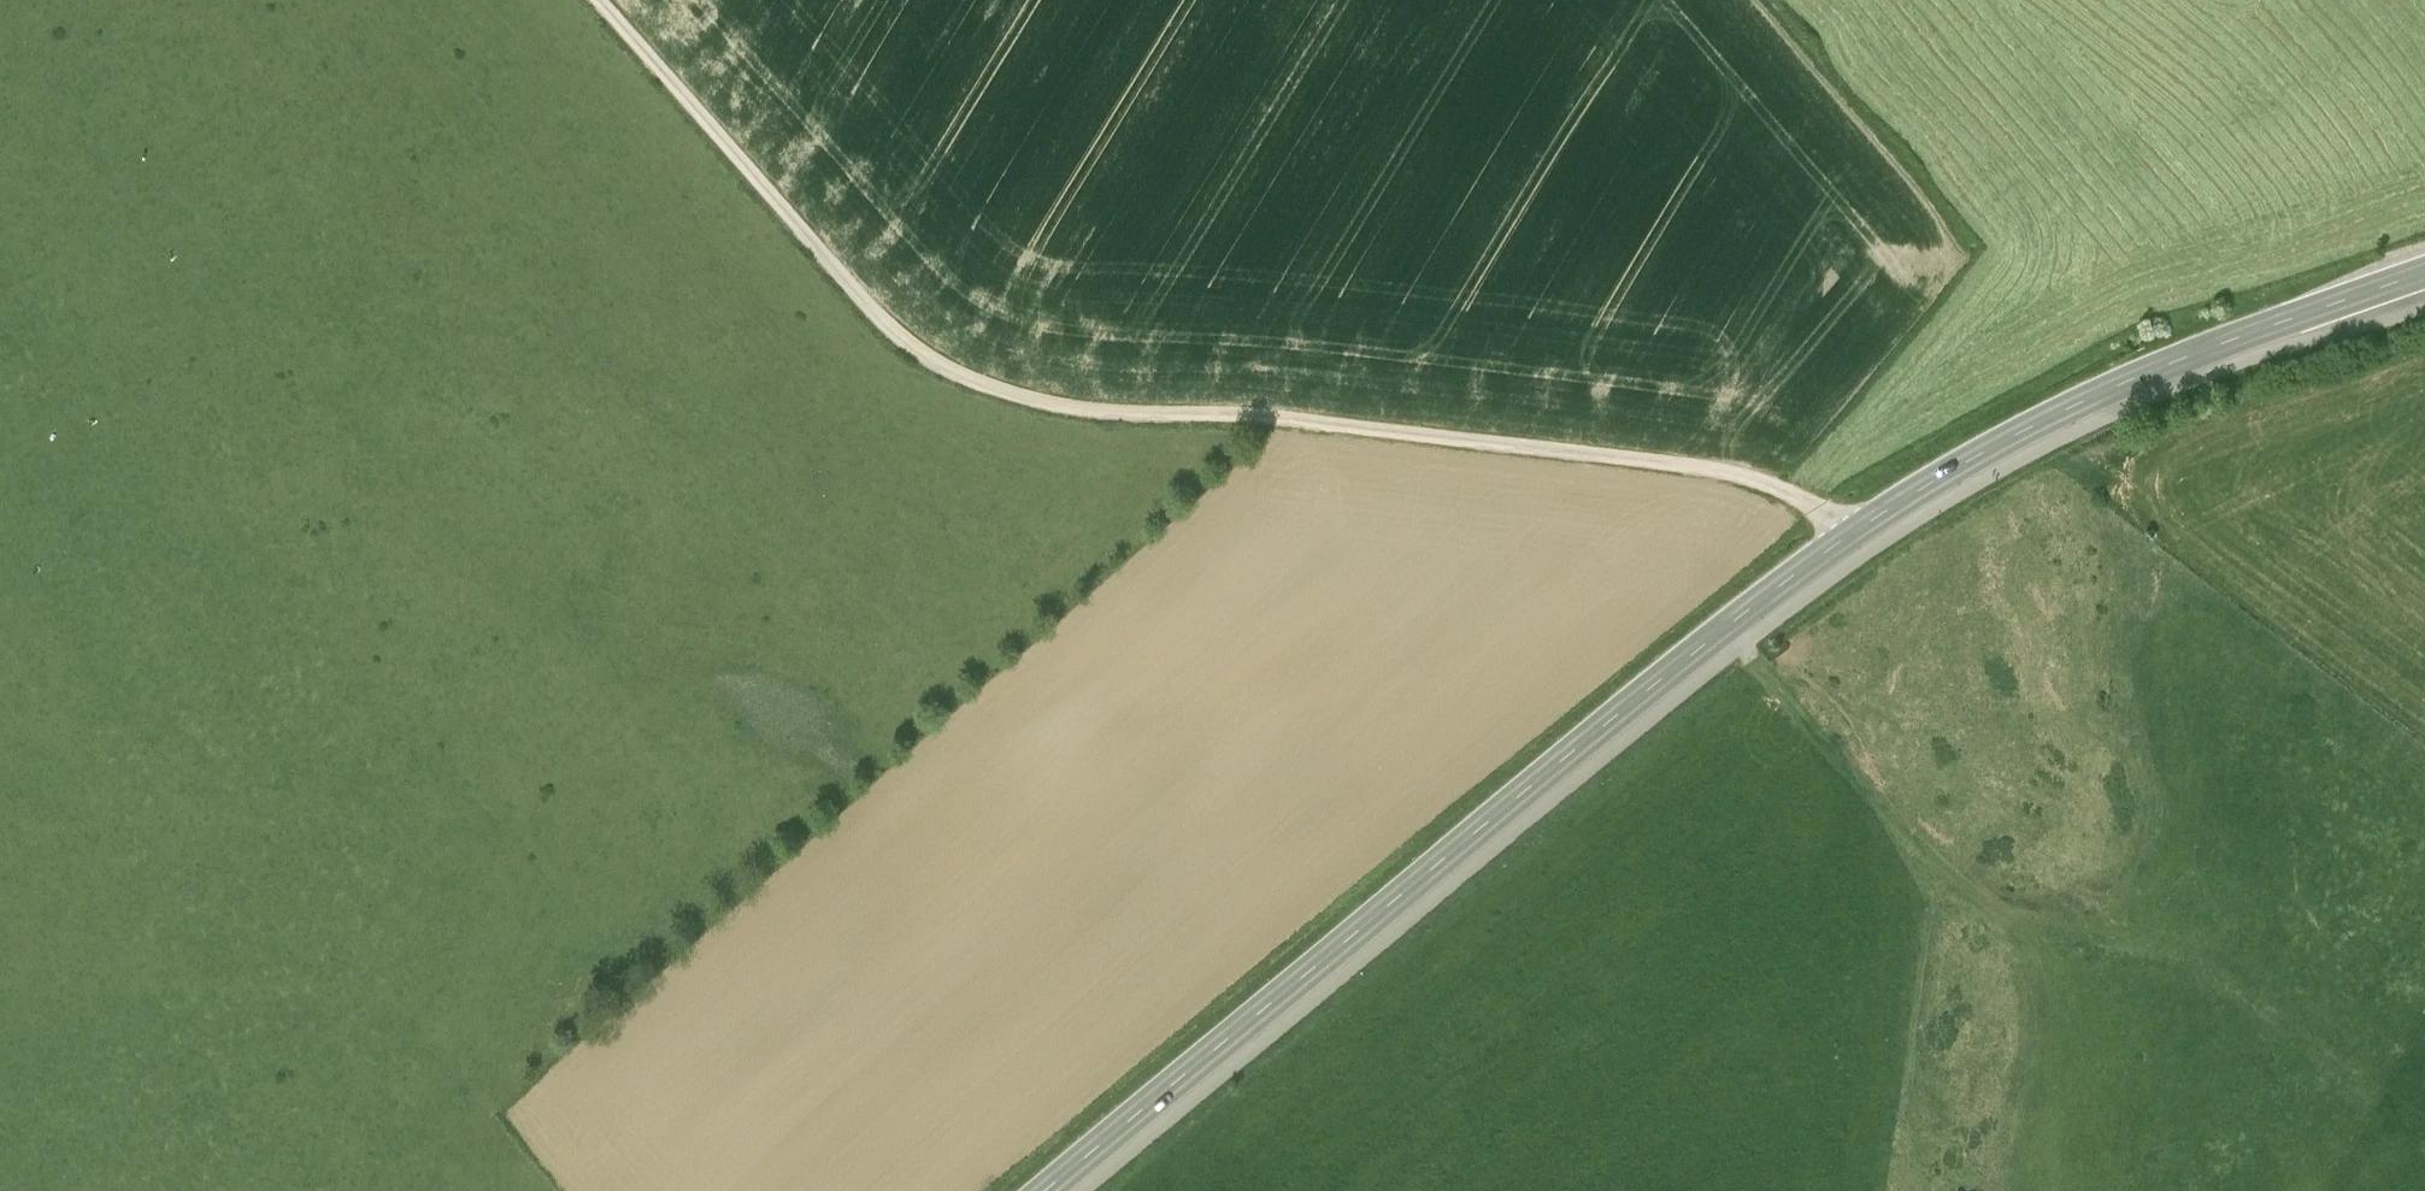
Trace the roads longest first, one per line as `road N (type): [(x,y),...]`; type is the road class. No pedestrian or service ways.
road 1 (secondary): [(2424,273),(2179,361),(2045,420),(1844,540),(1035,1190)]
road 2 (track): [(1844,540),(1770,485),(1716,472),(1278,417),(1058,407),(982,388),(924,358),(870,313),(599,0)]

